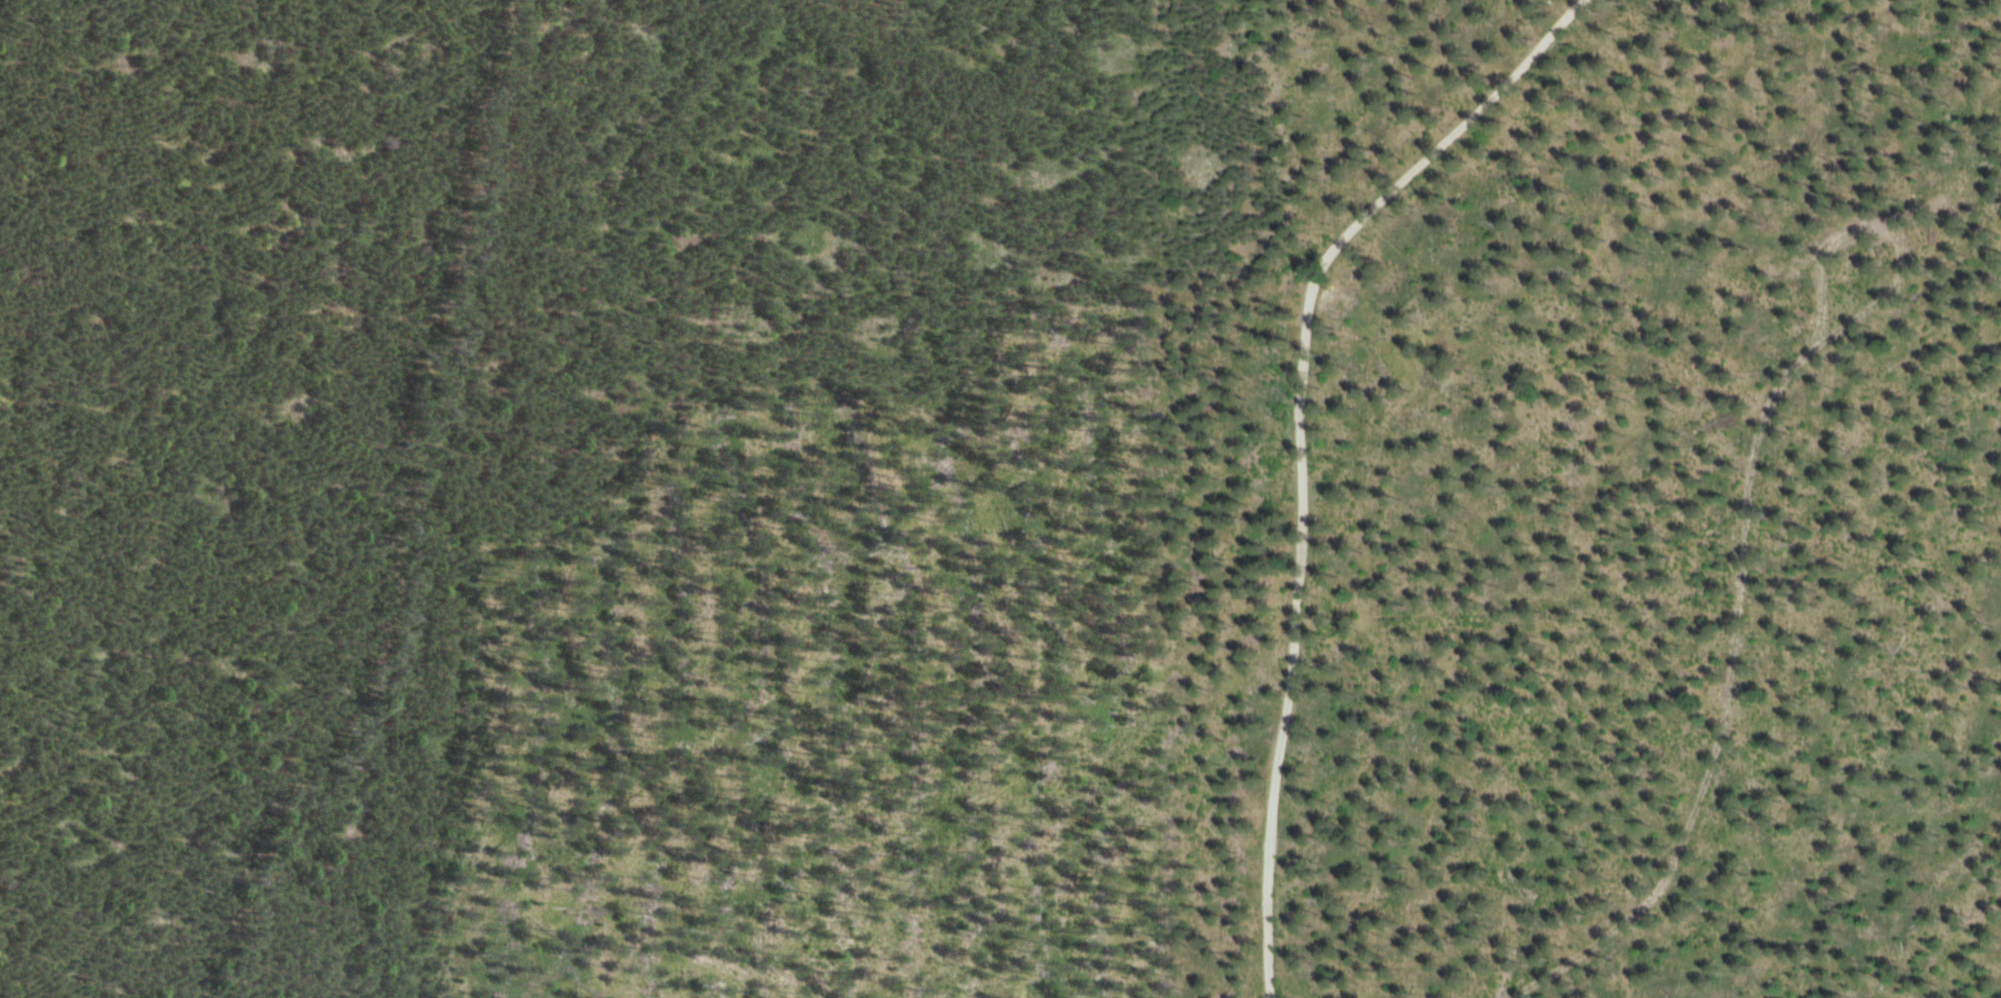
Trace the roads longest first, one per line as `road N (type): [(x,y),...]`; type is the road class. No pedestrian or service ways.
road 1 (track): [(1279,997),(1279,719),(1306,280),(1582,0)]

